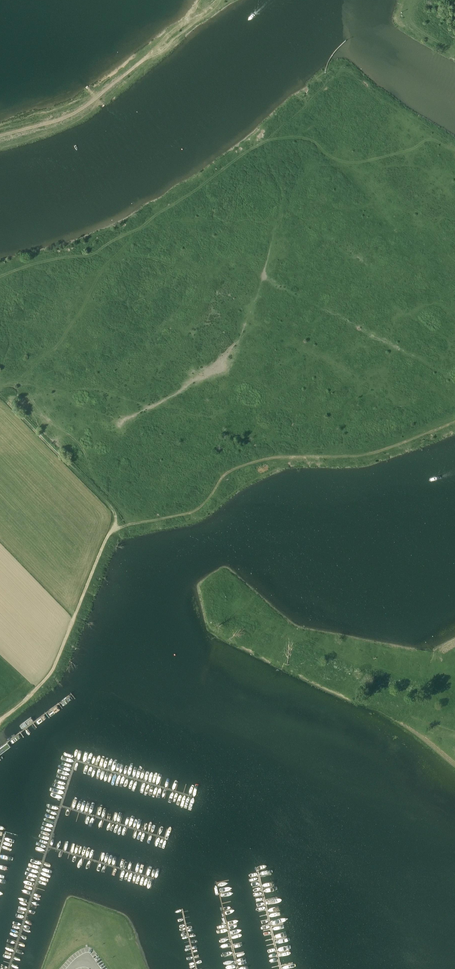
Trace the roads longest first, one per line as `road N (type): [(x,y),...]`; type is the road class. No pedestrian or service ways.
road 1 (track): [(114,530),(200,509),(228,470),(251,460),(355,456),(454,420)]
road 2 (track): [(114,530),(107,503),(0,396)]
road 3 (track): [(0,136),(80,111),(150,54)]

